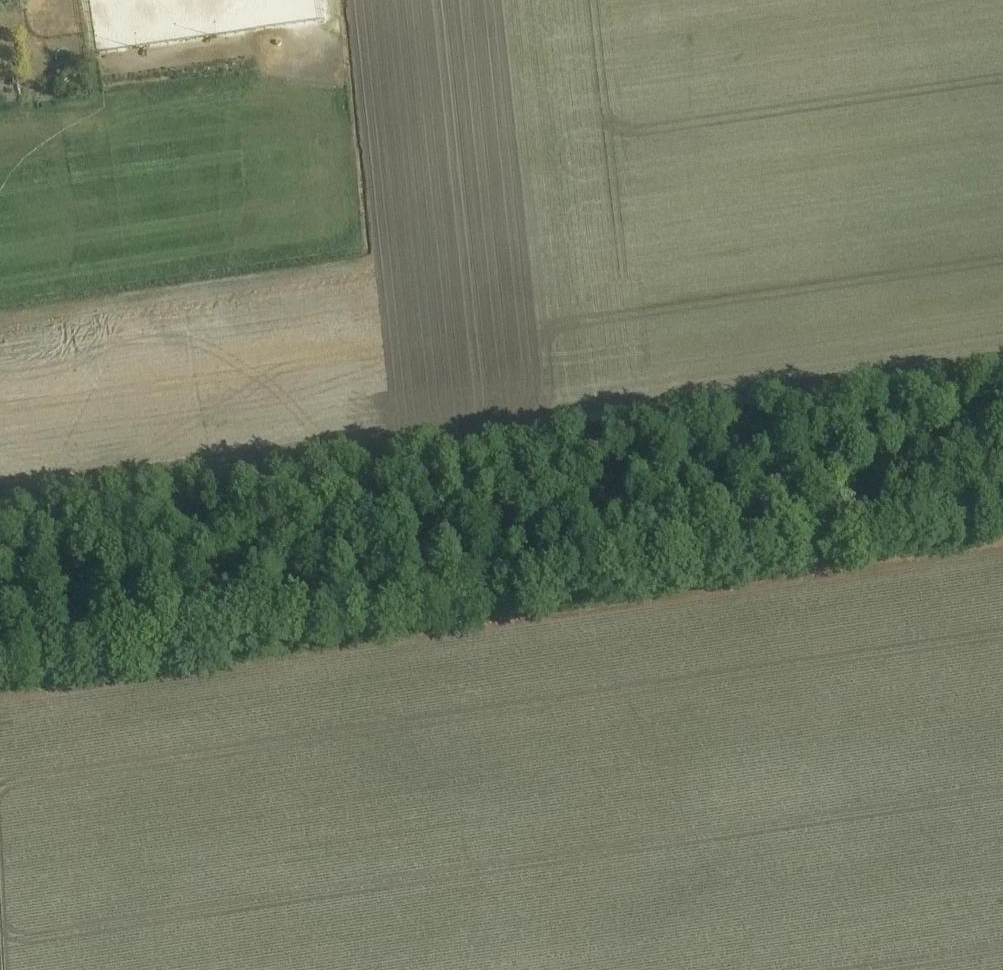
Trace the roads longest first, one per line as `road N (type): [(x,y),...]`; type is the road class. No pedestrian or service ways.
road 1 (track): [(1002,508),(0,658)]

